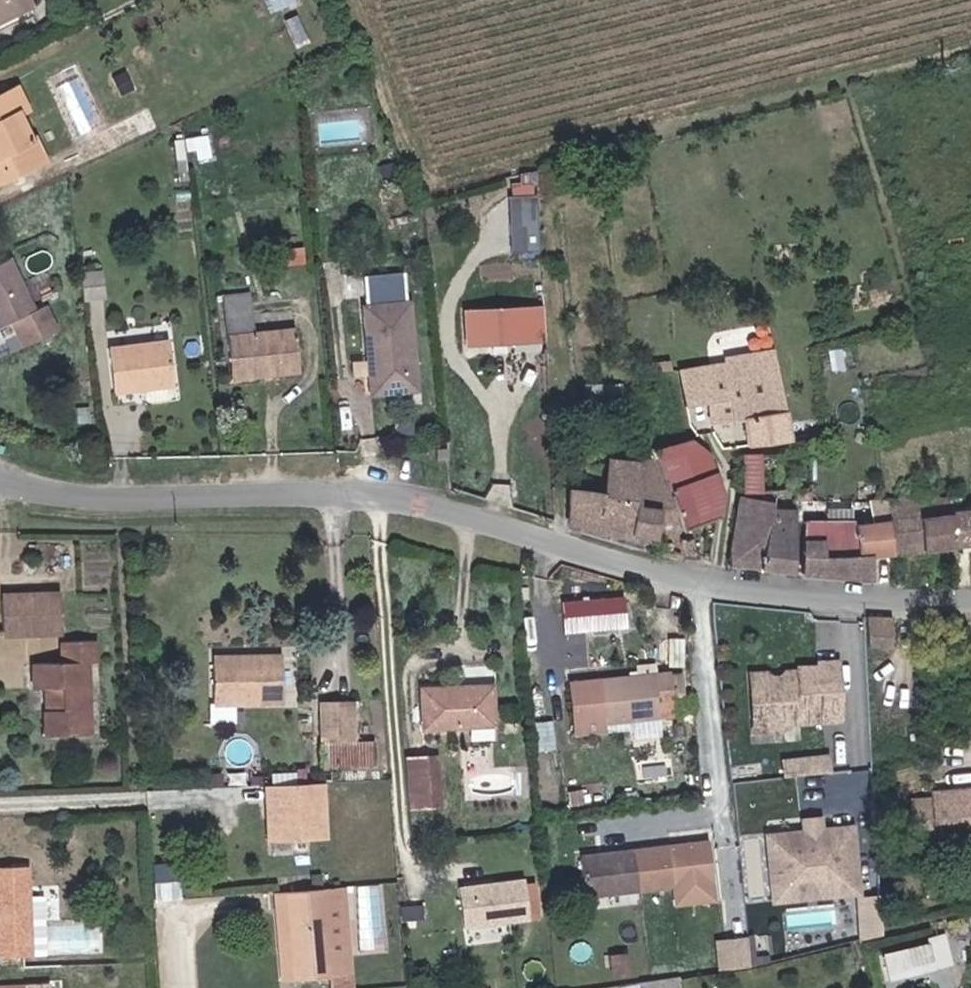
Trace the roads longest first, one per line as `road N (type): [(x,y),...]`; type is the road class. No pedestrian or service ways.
road 1 (tertiary): [(970,594),(891,596),(660,571),(432,499),(342,487),(124,496),(46,495),(0,482)]

